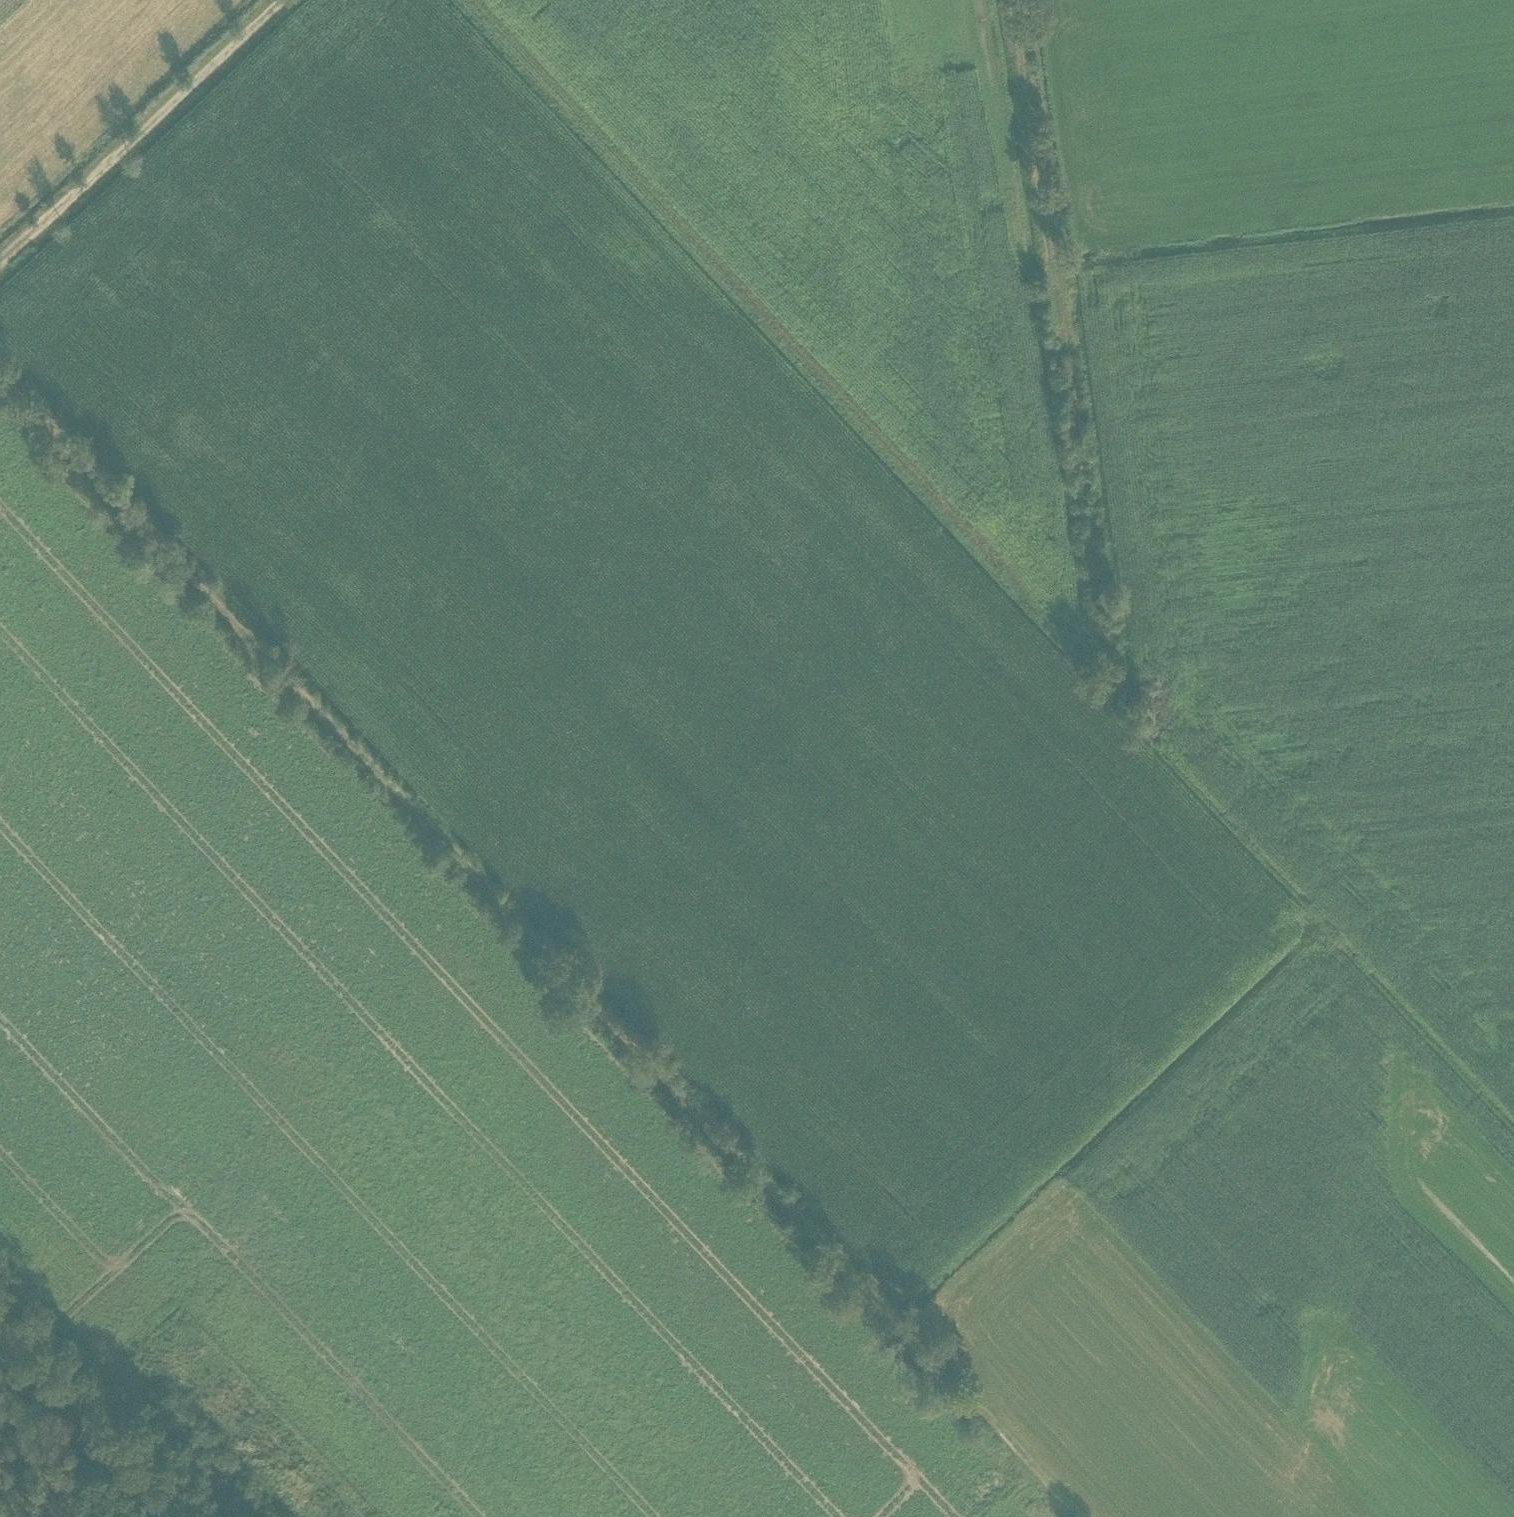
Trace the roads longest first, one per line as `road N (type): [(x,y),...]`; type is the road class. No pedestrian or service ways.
road 1 (track): [(1077,1516),(0,373)]
road 2 (track): [(1014,0),(1107,648)]
road 3 (track): [(0,274),(291,0)]

